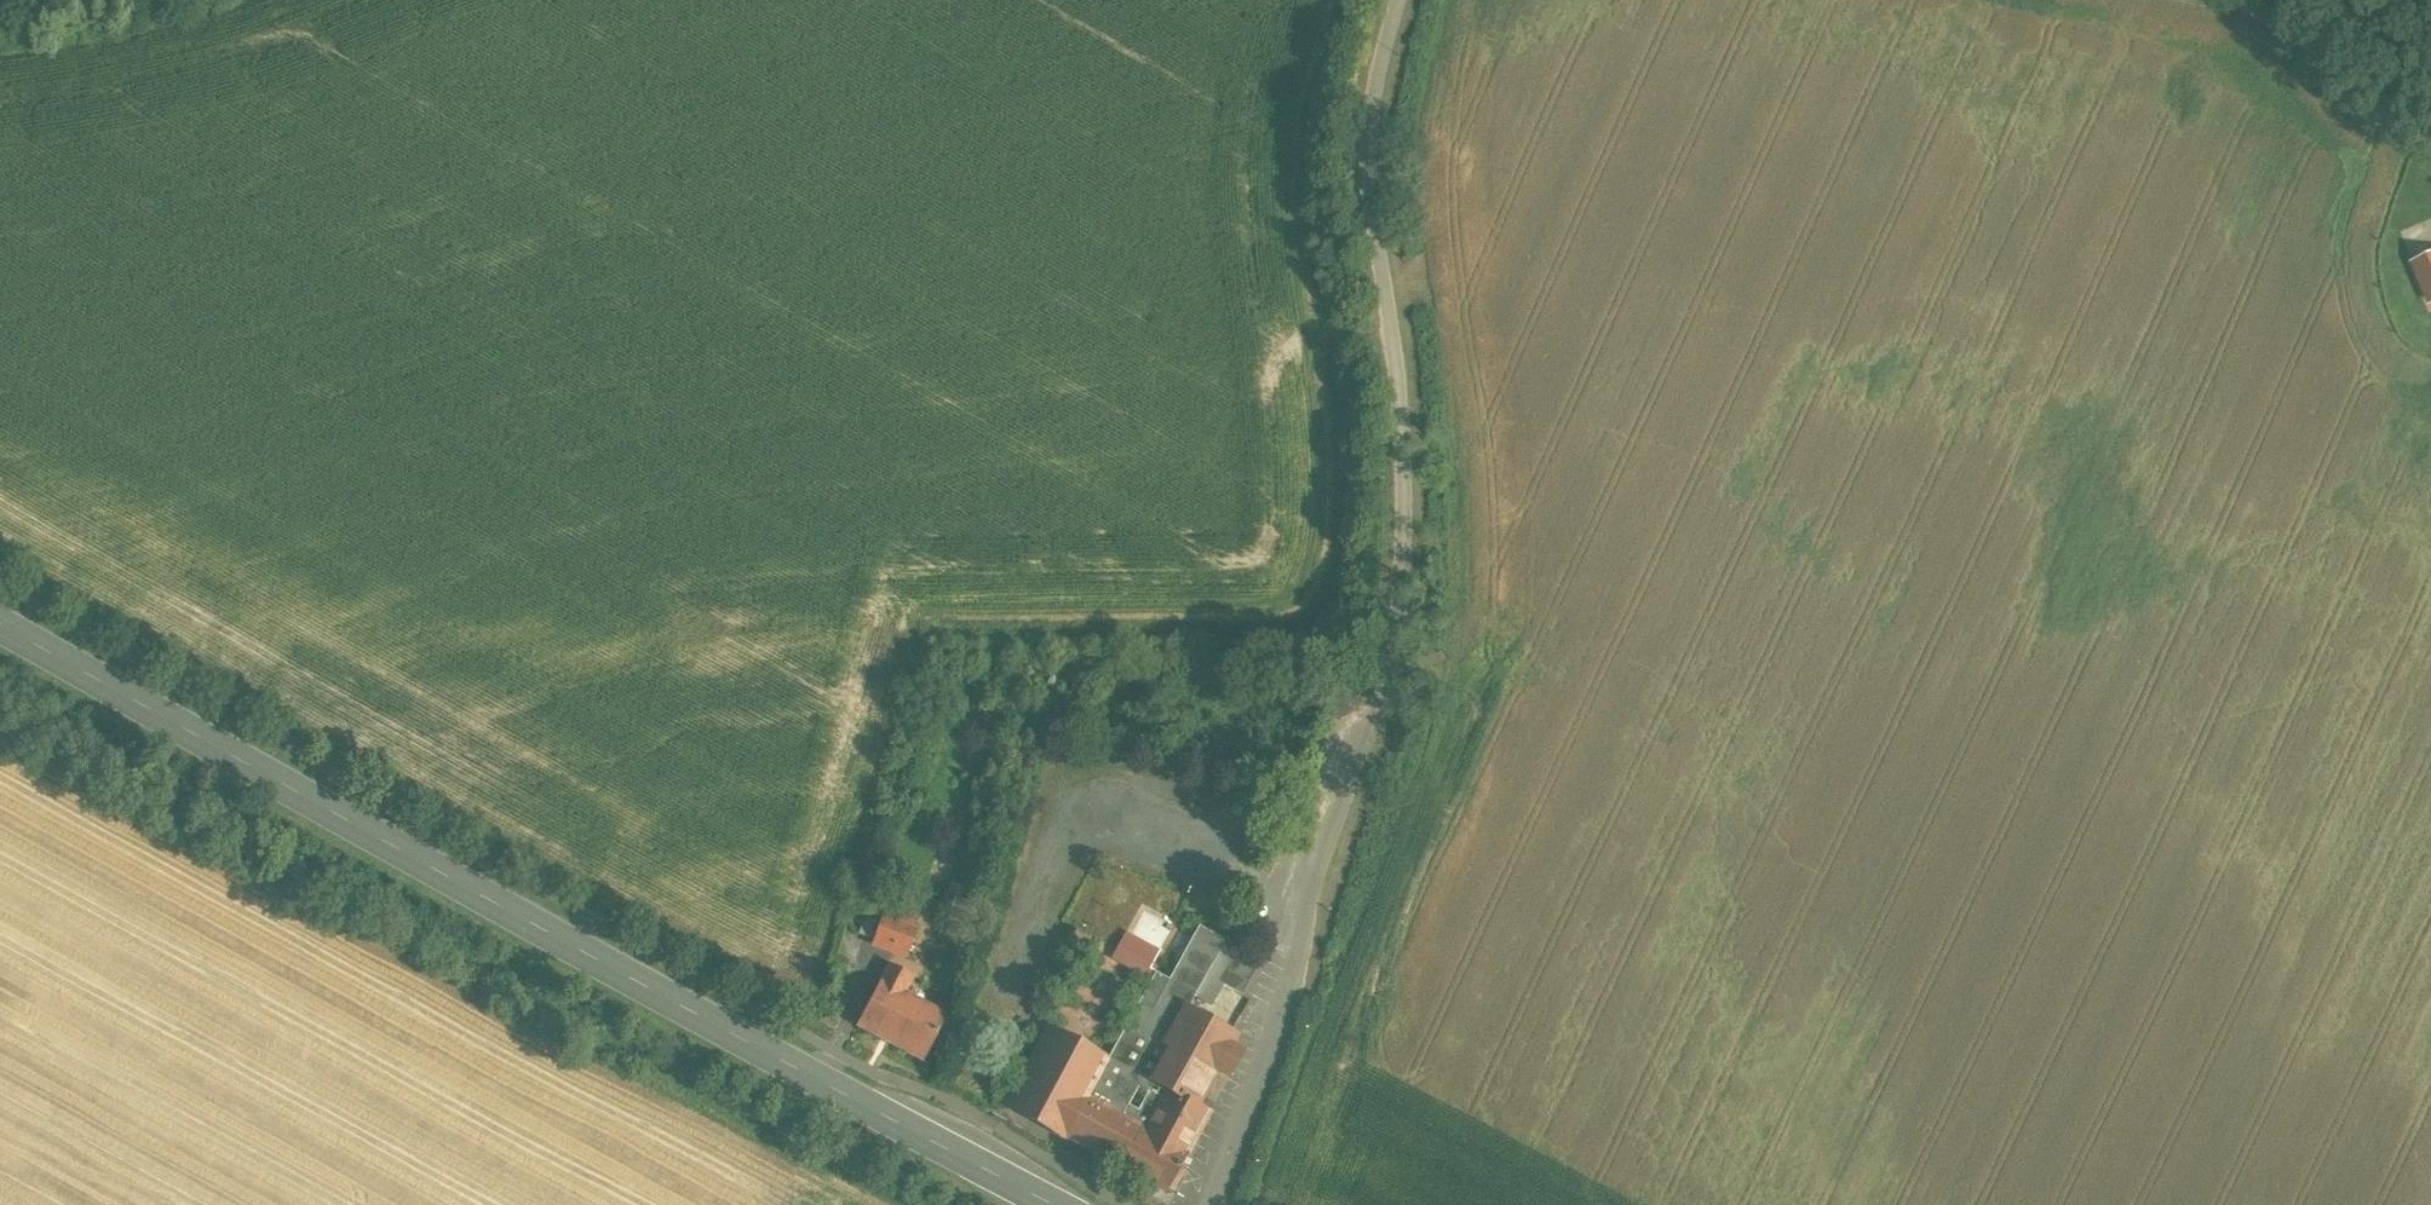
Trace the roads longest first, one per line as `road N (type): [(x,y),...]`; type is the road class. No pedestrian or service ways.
road 1 (unclassified): [(1399,0),(1369,124),(1403,437),(1400,620),(1280,1046),(1210,1204)]
road 2 (secondary): [(0,627),(439,880),(1046,1204)]

